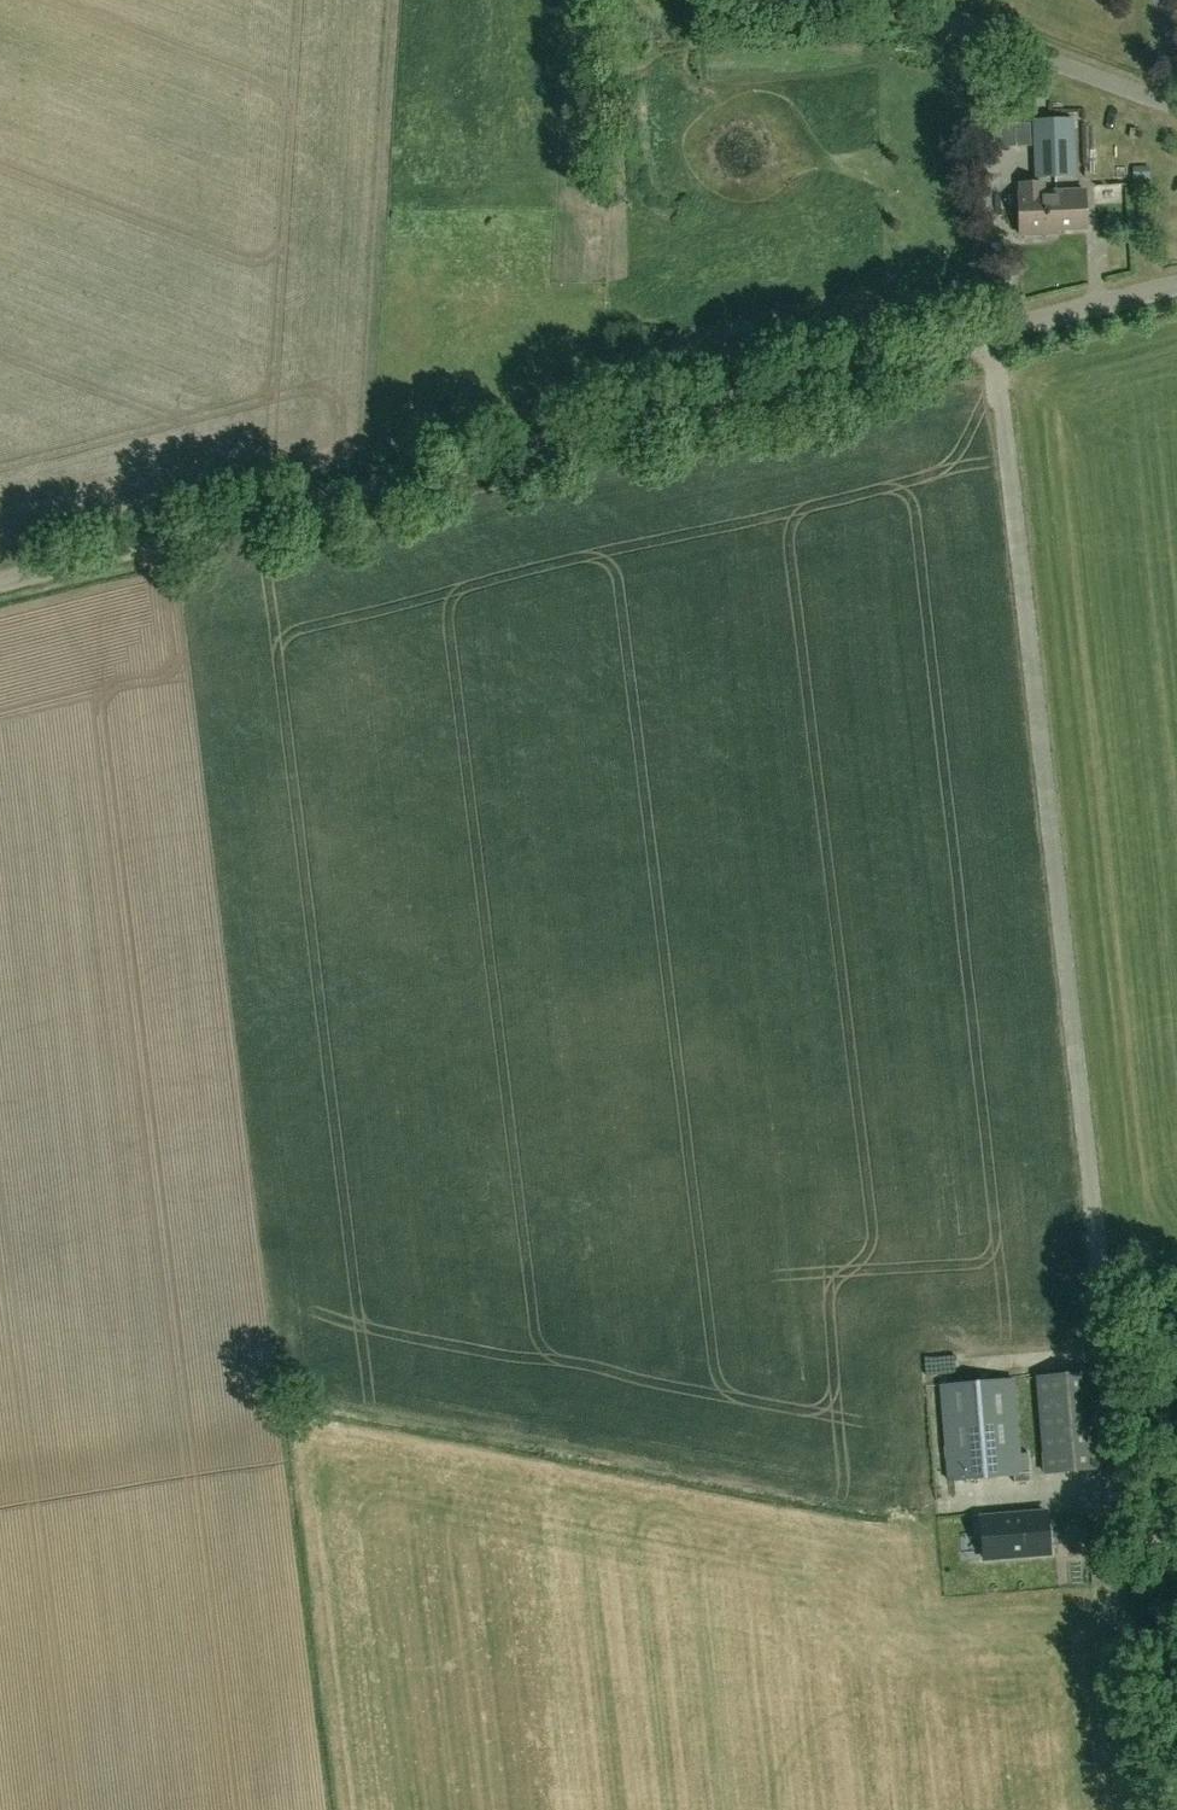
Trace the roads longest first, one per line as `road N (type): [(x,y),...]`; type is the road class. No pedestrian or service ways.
road 1 (unclassified): [(0,584),(1176,289)]
road 2 (unclassified): [(1176,112),(874,0)]

